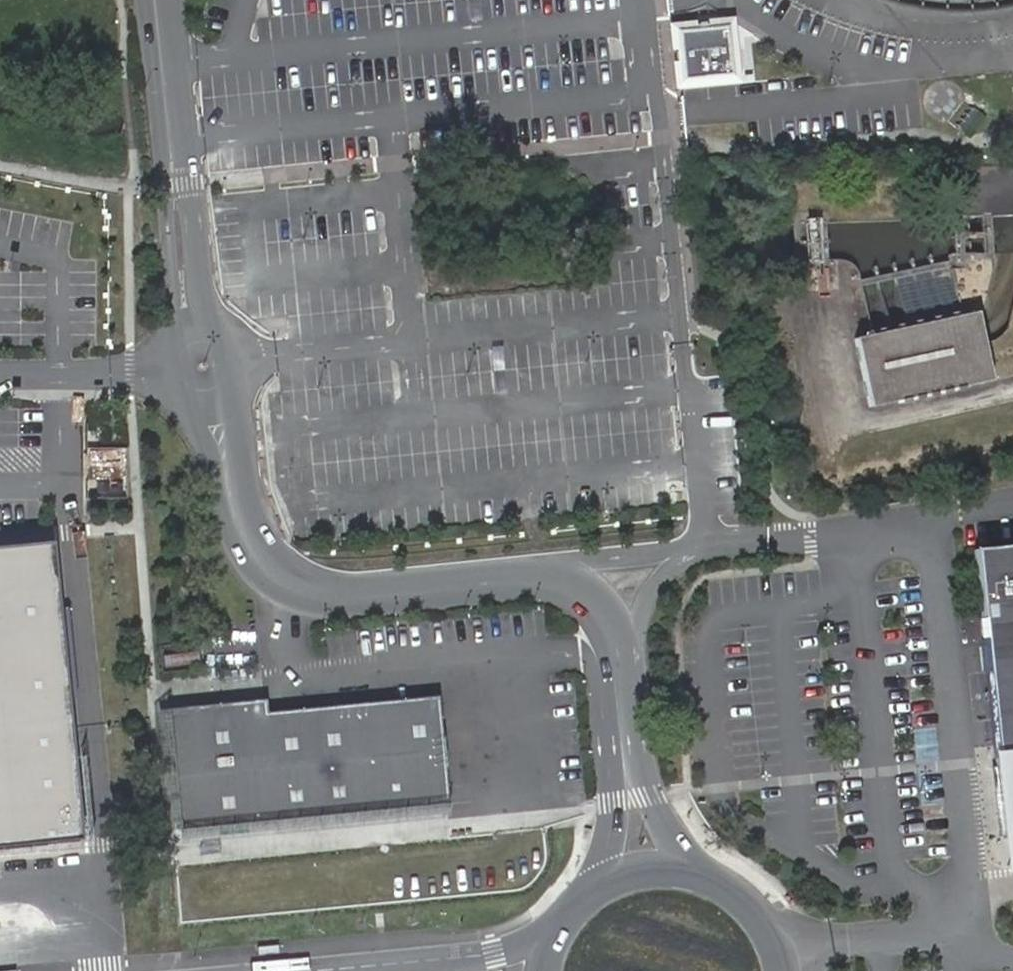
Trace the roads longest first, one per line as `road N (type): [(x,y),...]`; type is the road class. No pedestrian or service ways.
road 1 (unclassified): [(622,753),(608,631),(585,598),(563,584),(532,578),(369,594)]
road 2 (unclassified): [(171,399),(206,454),(243,570),(295,600),(369,594)]
road 3 (unclassified): [(369,594),(306,579),(260,538),(245,481),(240,397)]
road 4 (tertiary): [(564,917),(526,945),(494,955),(323,970)]
road 5 (unclassified): [(169,140),(172,313),(164,343)]
road 6 (unclassified): [(224,326),(200,292),(189,183),(169,140)]
road 7 (unclassified): [(622,753),(607,842),(580,899)]
road 8 (unclassified): [(709,877),(669,837),(622,753)]
road 9 (unclassified): [(169,140),(154,0)]
road 10 (tertiary): [(709,877),(641,869),(580,899)]
road 11 (tertiary): [(779,970),(764,926),(709,877)]

